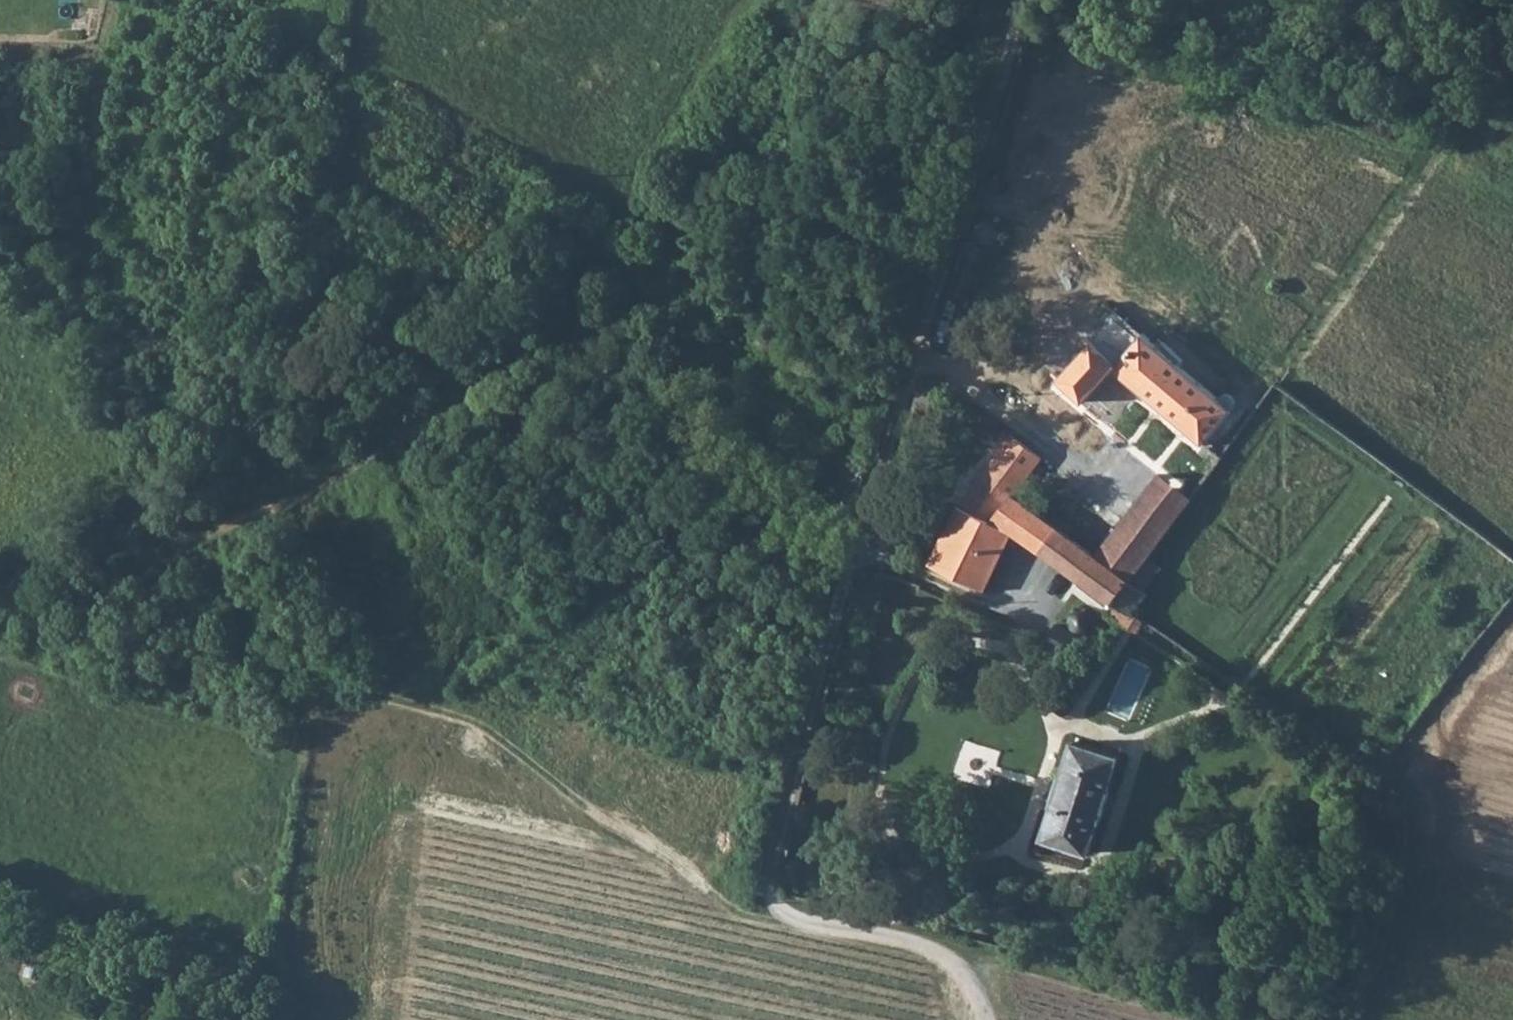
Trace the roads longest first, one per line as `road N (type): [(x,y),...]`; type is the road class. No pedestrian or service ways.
road 1 (track): [(792,918),(743,925),(692,909),(561,810),(464,721),(415,705),(309,697),(211,559),(548,342),(615,207),(740,0)]
road 2 (track): [(1026,0),(857,538)]

